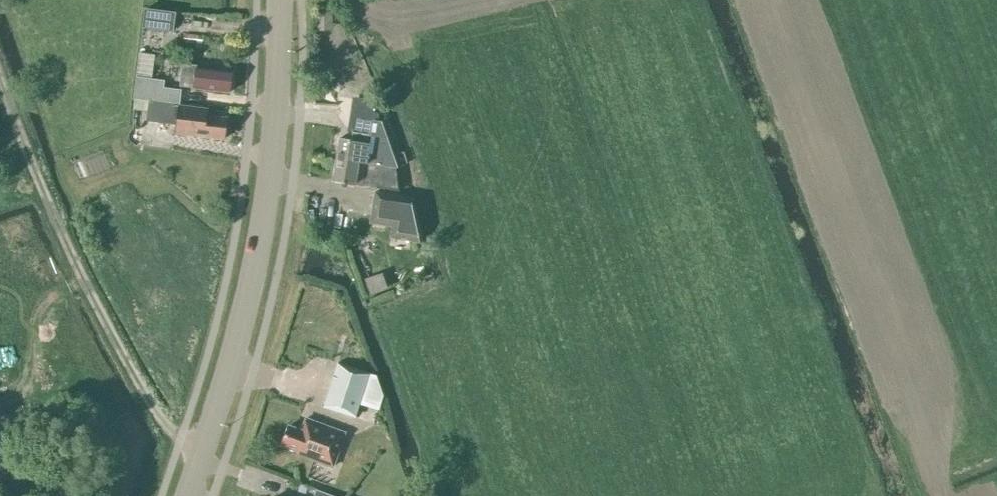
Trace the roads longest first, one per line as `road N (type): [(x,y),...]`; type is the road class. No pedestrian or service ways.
road 1 (tertiary): [(188,495),(253,275),(281,0)]

